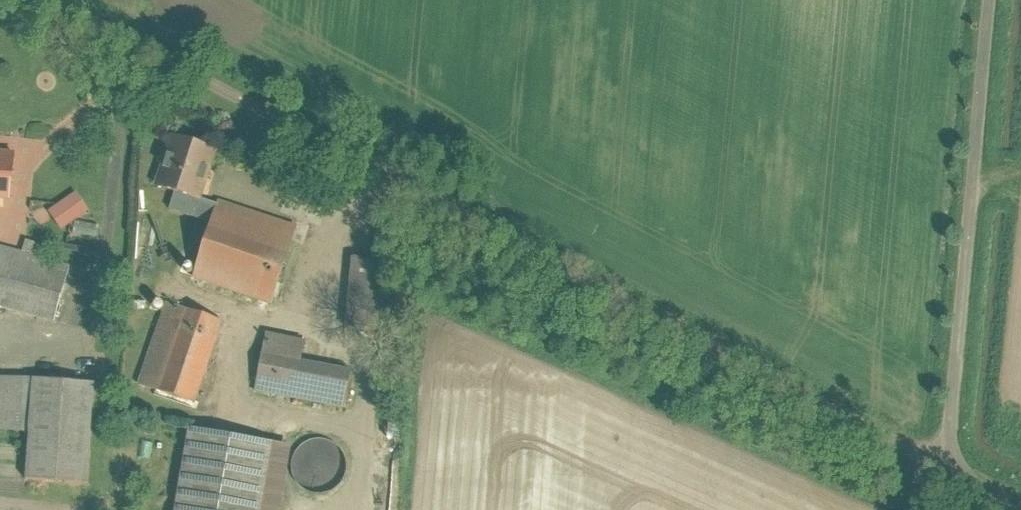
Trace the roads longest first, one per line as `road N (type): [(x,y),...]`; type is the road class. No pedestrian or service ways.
road 1 (residential): [(934,458),(52,0)]
road 2 (unclassified): [(934,458),(976,0)]

